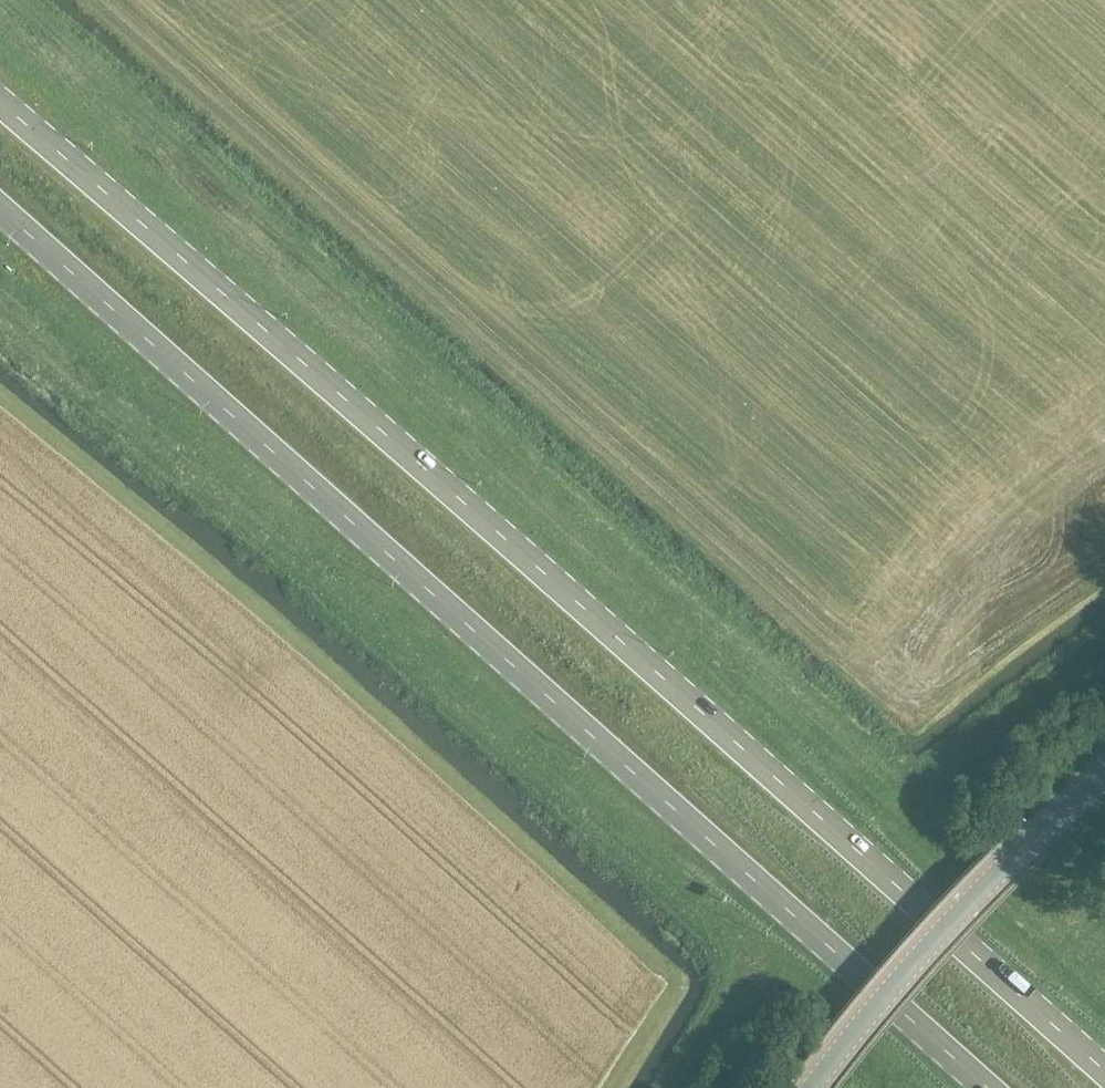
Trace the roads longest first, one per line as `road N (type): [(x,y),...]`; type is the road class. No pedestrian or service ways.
road 1 (primary): [(1104,1083),(0,108)]
road 2 (primary): [(0,204),(1002,1087)]
road 3 (unclassified): [(822,1087),(1057,823),(1104,783)]

